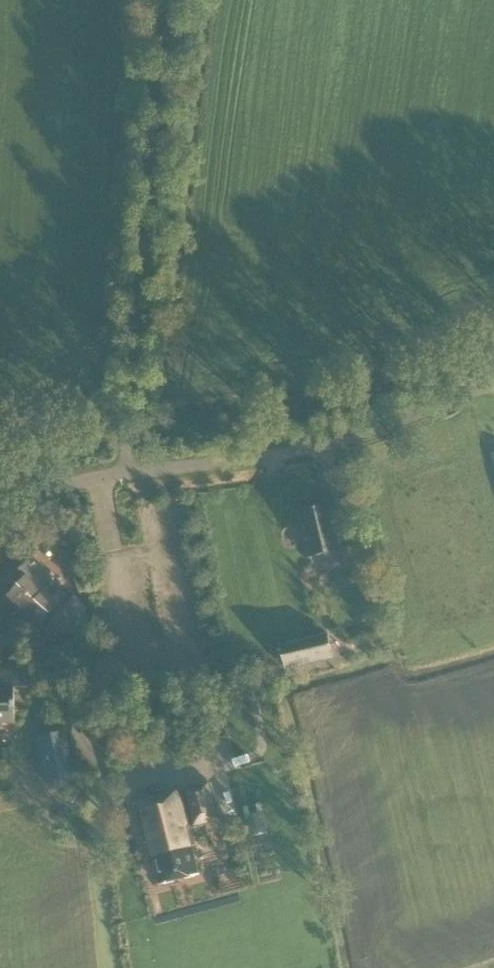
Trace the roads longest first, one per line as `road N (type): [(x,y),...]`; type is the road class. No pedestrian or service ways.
road 1 (unclassified): [(127,473),(171,0)]
road 2 (unclassified): [(127,473),(343,442),(493,381)]
road 3 (unclassified): [(0,539),(62,488),(127,473)]

